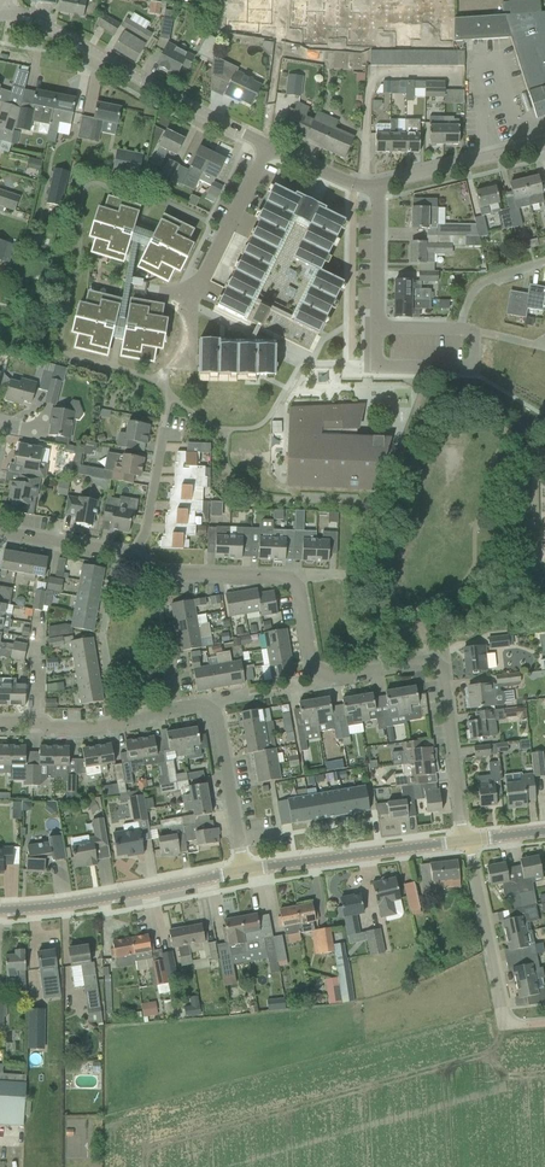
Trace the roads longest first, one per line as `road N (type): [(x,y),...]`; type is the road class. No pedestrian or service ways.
road 1 (residential): [(465,841),(437,662),(329,674),(317,663),(295,578)]
road 2 (residential): [(4,10),(267,145)]
road 3 (tertiary): [(245,871),(0,911)]
road 4 (tertiary): [(465,841),(245,871)]
road 5 (residential): [(245,871),(217,718),(207,708),(178,711)]
road 6 (residential): [(178,711),(84,729),(0,723)]
road 7 (residential): [(190,305),(267,145)]
road 8 (residential): [(504,1011),(465,841)]
road 9 (residential): [(377,188),(544,147)]
road 10 (residential): [(472,335),(476,361),(466,369),(376,368),(376,329)]
road 11 (residential): [(295,578),(158,573),(136,559)]
road 12 (residential): [(376,329),(377,188)]
road 13 (residential): [(136,559),(0,533)]
road 14 (residential): [(136,559),(164,424)]
road 15 (residential): [(190,305),(299,360)]

